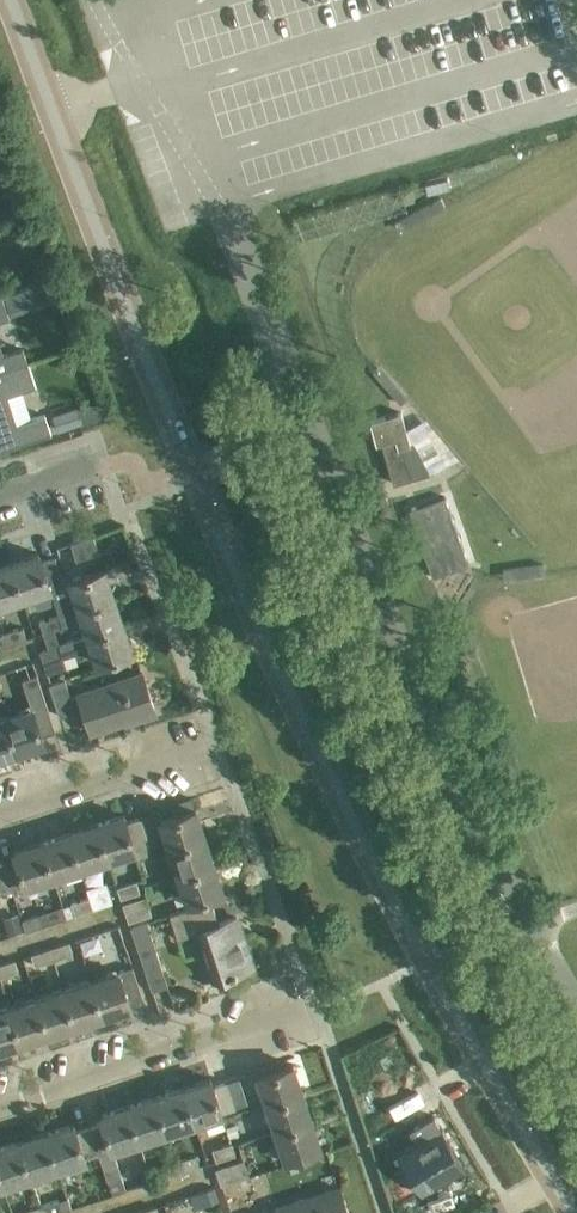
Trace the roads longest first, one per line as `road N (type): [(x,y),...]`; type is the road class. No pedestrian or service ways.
road 1 (tertiary): [(572,1212),(332,790),(214,530),(53,108)]
road 2 (unclassified): [(524,927),(427,726),(236,243),(141,81),(53,108)]
road 3 (residential): [(0,1109),(317,1014)]
road 4 (residential): [(0,817),(215,746)]

